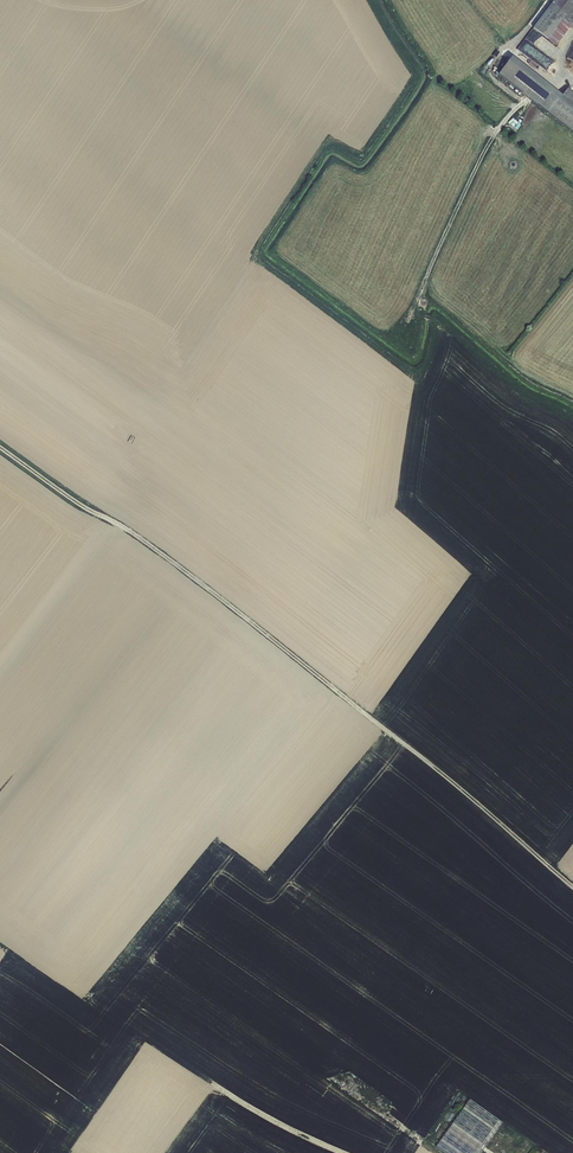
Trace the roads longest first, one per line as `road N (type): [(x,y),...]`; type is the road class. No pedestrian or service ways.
road 1 (track): [(572,887),(193,577),(0,448)]

